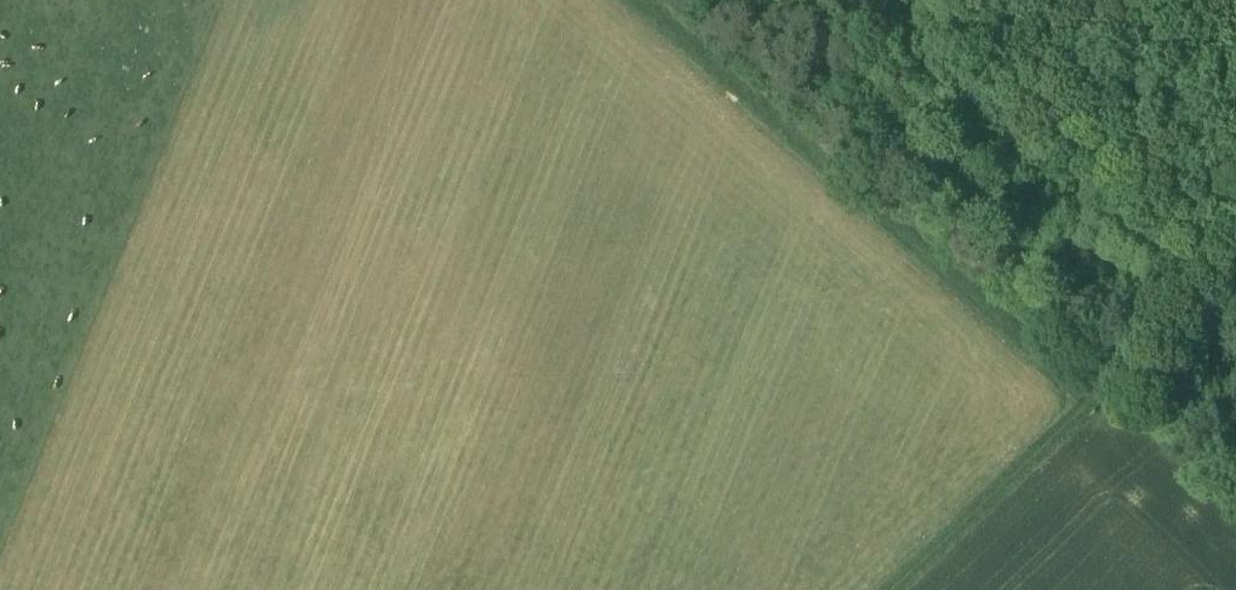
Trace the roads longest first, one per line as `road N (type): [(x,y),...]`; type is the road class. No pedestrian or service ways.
road 1 (track): [(1235,273),(908,589)]

